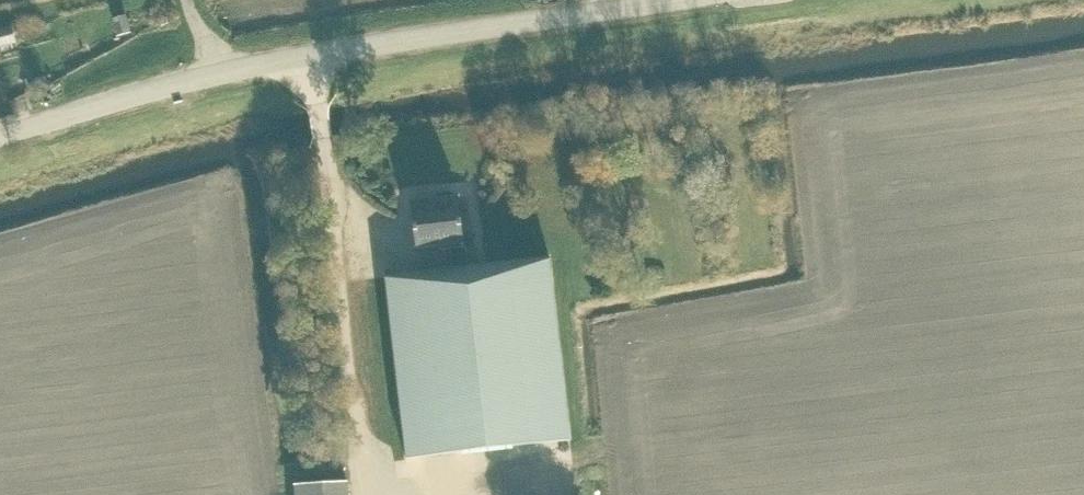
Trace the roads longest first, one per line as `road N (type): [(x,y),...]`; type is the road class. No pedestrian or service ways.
road 1 (tertiary): [(0,137),(308,55),(676,0)]

